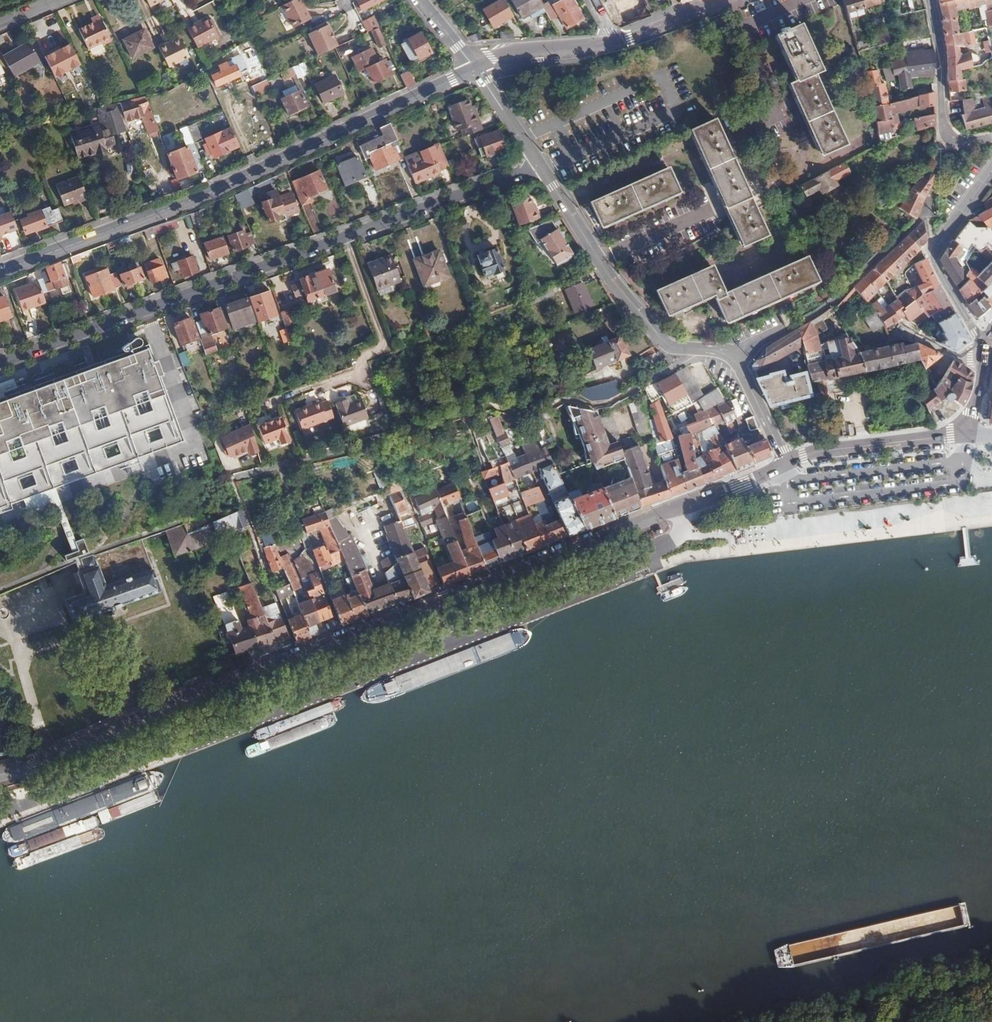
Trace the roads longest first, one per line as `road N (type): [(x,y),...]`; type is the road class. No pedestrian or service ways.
road 1 (residential): [(674,508),(676,538),(657,558),(345,683),(0,805)]
road 2 (secondary): [(674,508),(0,775)]
road 3 (residential): [(0,363),(541,166)]
road 4 (secondary): [(0,271),(208,193),(475,68)]
road 5 (tertiary): [(541,166),(613,281),(668,346),(734,358),(786,463)]
road 6 (secondary): [(722,0),(613,44),(524,52),(475,68)]
road 7 (residential): [(991,171),(935,260),(988,349)]
road 8 (secondary): [(962,433),(819,451),(786,463)]
road 9 (residential): [(931,0),(943,129)]
road 10 (secondary): [(786,463),(674,508)]

